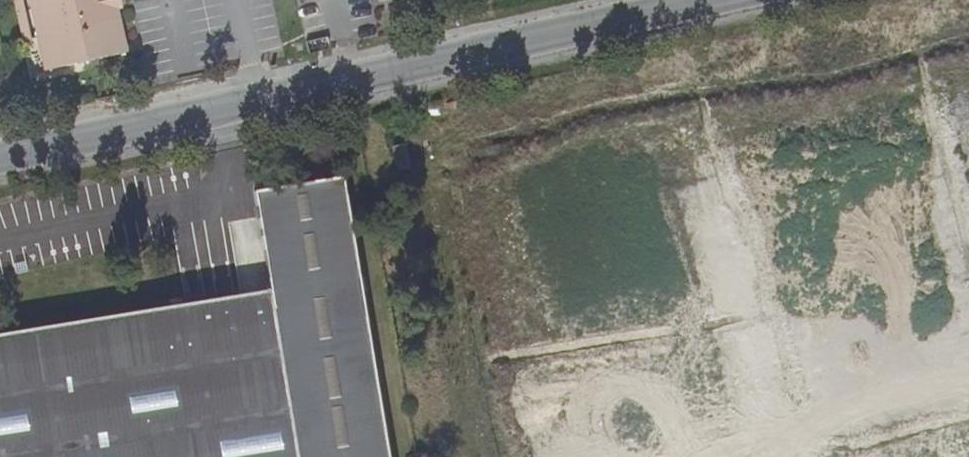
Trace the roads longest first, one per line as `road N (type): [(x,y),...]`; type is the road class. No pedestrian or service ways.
road 1 (tertiary): [(727,0),(0,164)]

